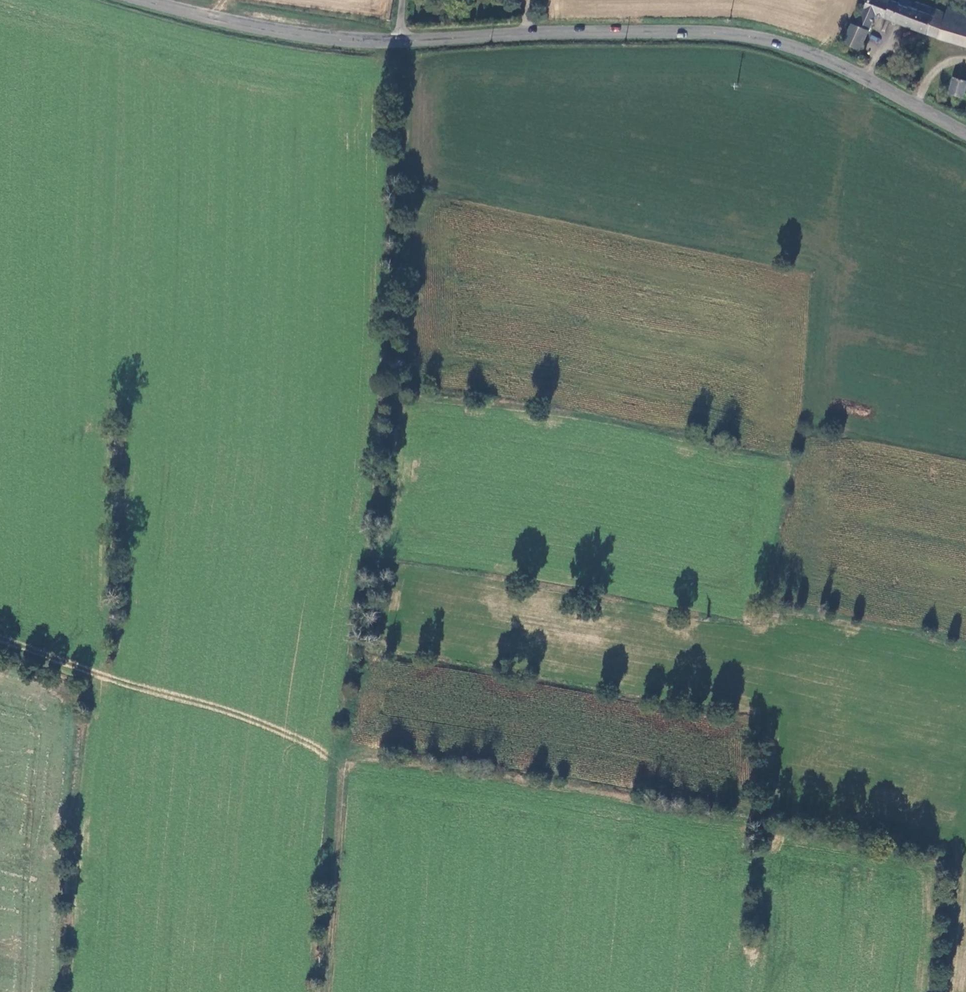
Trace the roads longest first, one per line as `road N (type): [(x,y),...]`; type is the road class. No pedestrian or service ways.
road 1 (secondary): [(965,132),(811,53),(761,37),(662,30),(398,40)]
road 2 (secondary): [(398,40),(287,32),(144,0)]

